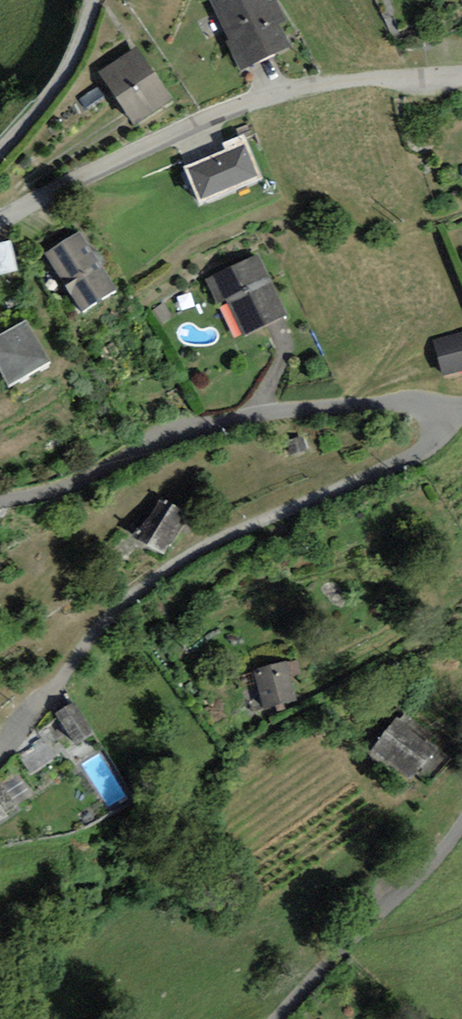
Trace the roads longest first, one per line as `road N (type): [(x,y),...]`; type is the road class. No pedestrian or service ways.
road 1 (unclassified): [(440,421),(441,434),(421,450),(169,567),(102,625),(0,759)]
road 2 (residential): [(0,216),(203,121),(303,87),(461,73)]
road 3 (unclassified): [(440,421),(406,401),(218,421),(61,488),(0,497)]
road 4 (unclassified): [(276,1018),(461,826)]
road 5 (unclassified): [(0,149),(73,49),(90,0)]

